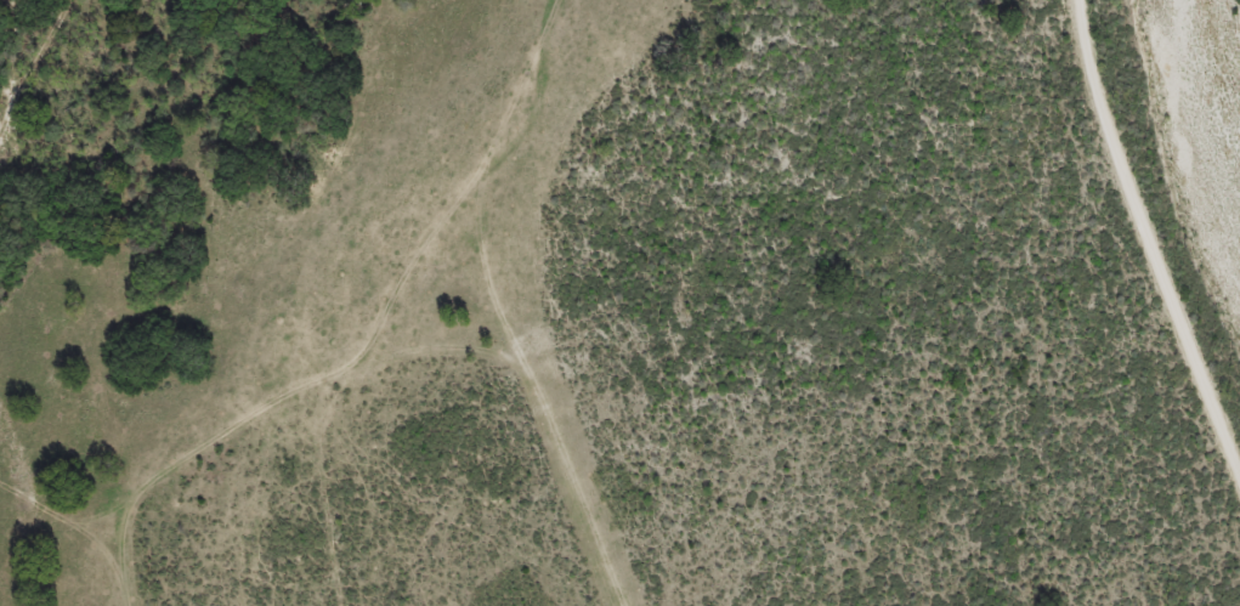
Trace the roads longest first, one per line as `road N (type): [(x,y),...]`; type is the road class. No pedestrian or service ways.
road 1 (residential): [(0,462),(111,522),(228,436),(324,400),(378,364),(443,347),(492,356)]
road 2 (residential): [(1239,484),(1122,163),(1084,0)]
road 3 (residential): [(73,0),(33,50),(0,114)]

